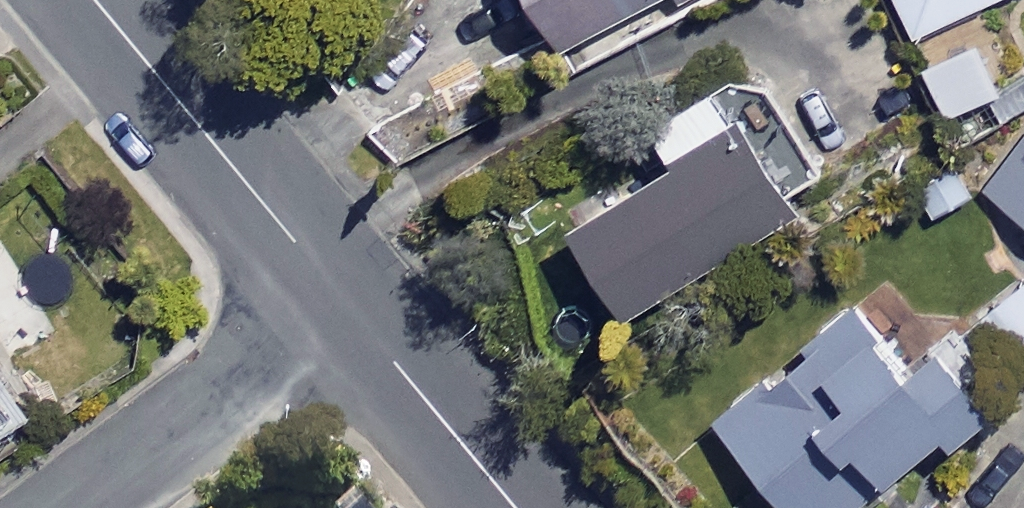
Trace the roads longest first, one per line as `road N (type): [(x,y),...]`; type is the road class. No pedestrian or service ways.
road 1 (residential): [(96,0),(347,307)]
road 2 (residential): [(79,507),(347,307)]
road 3 (residential): [(347,307),(517,507)]

